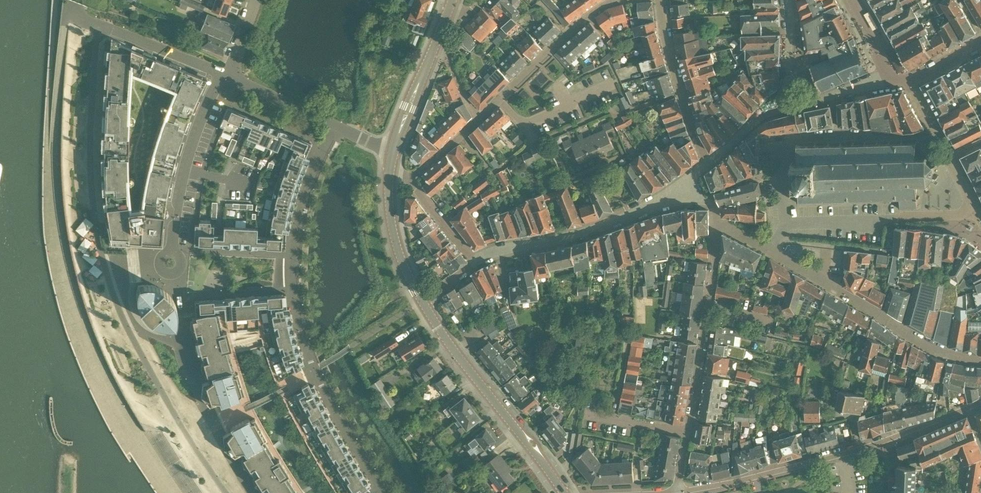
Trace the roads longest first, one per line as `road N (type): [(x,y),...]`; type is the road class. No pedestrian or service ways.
road 1 (residential): [(384,492),(322,386),(298,313),(299,214),(333,125)]
road 2 (residential): [(716,220),(677,492)]
road 3 (residential): [(411,179),(567,33),(617,0)]
road 4 (residential): [(980,362),(920,340),(771,250)]
road 5 (secondary): [(563,492),(422,301)]
road 6 (residential): [(936,134),(784,139),(786,224)]
road 7 (residential): [(475,262),(597,229),(684,185)]
road 8 (residential): [(786,224),(977,214)]
road 9 (residential): [(172,253),(184,170),(221,75)]
road 10 (residential): [(708,163),(671,61),(661,0)]
road 11 (residential): [(677,492),(842,455)]
road 12 (residential): [(221,75),(67,13)]
road 13 (secondary): [(393,151),(448,11)]
road 14 (residential): [(842,455),(980,403)]
road 15 (secondary): [(422,301),(393,232),(389,173)]

